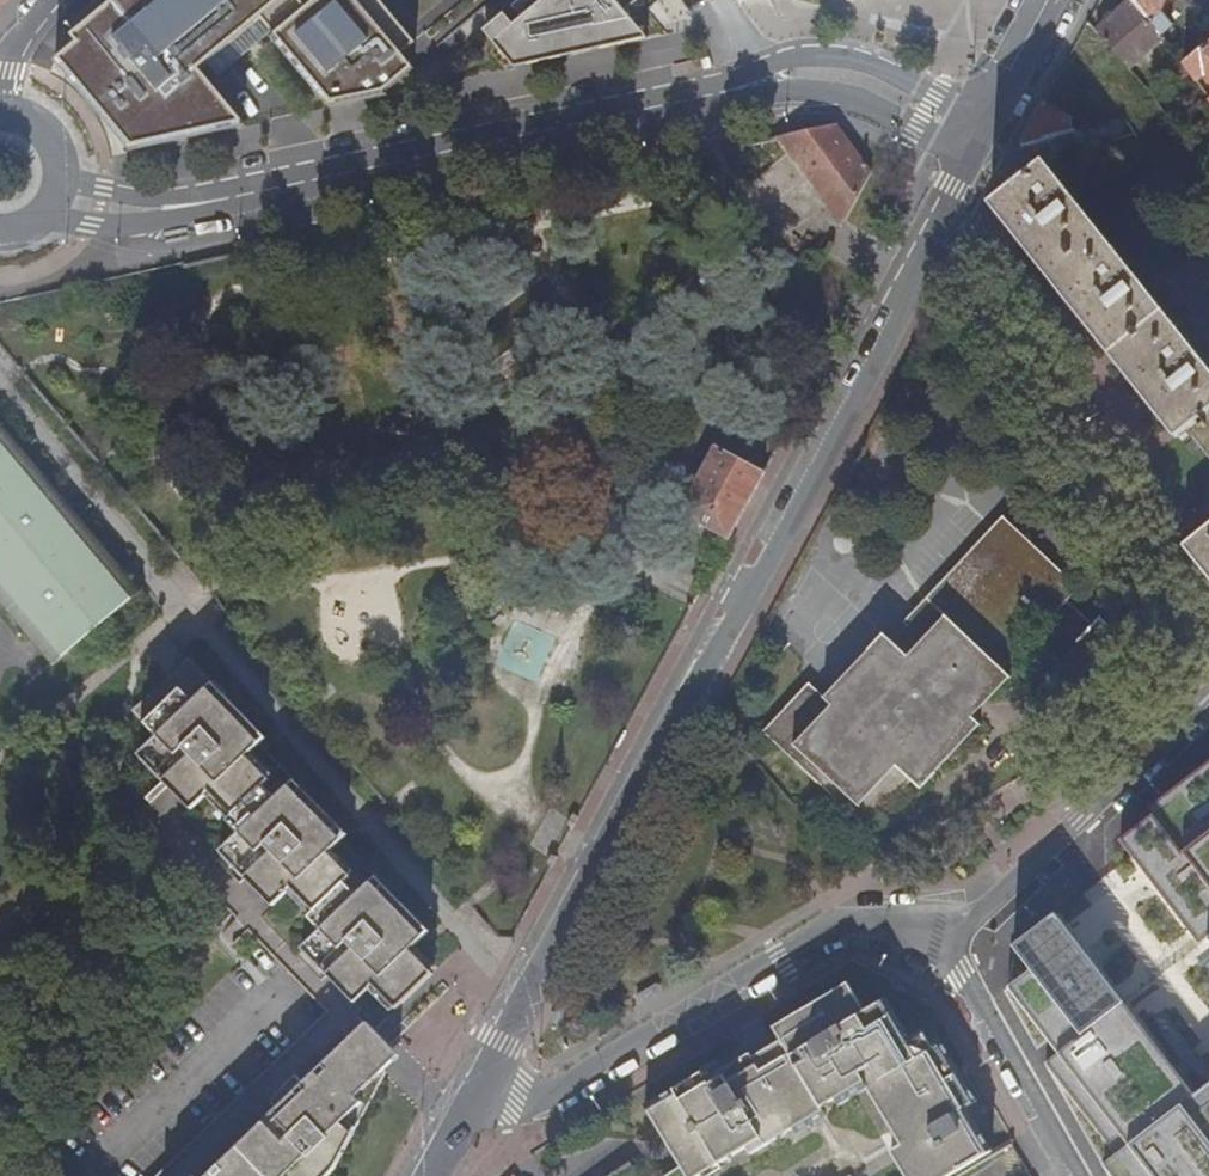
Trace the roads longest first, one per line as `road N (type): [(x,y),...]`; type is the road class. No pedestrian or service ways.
road 1 (secondary): [(477,1096),(679,710),(859,398),(943,221)]
road 2 (tertiary): [(52,199),(171,209),(804,73),(873,84),(979,142)]
road 3 (residential): [(942,948),(898,928),(830,930),(535,1103),(477,1096)]
road 4 (residential): [(1208,646),(943,221)]
road 5 (residential): [(1208,694),(942,948)]
road 6 (residential): [(942,948),(991,1015),(1080,1175)]
road 7 (secondary): [(979,142),(1048,0)]
road 8 (secondary): [(60,0),(21,54),(8,112)]

